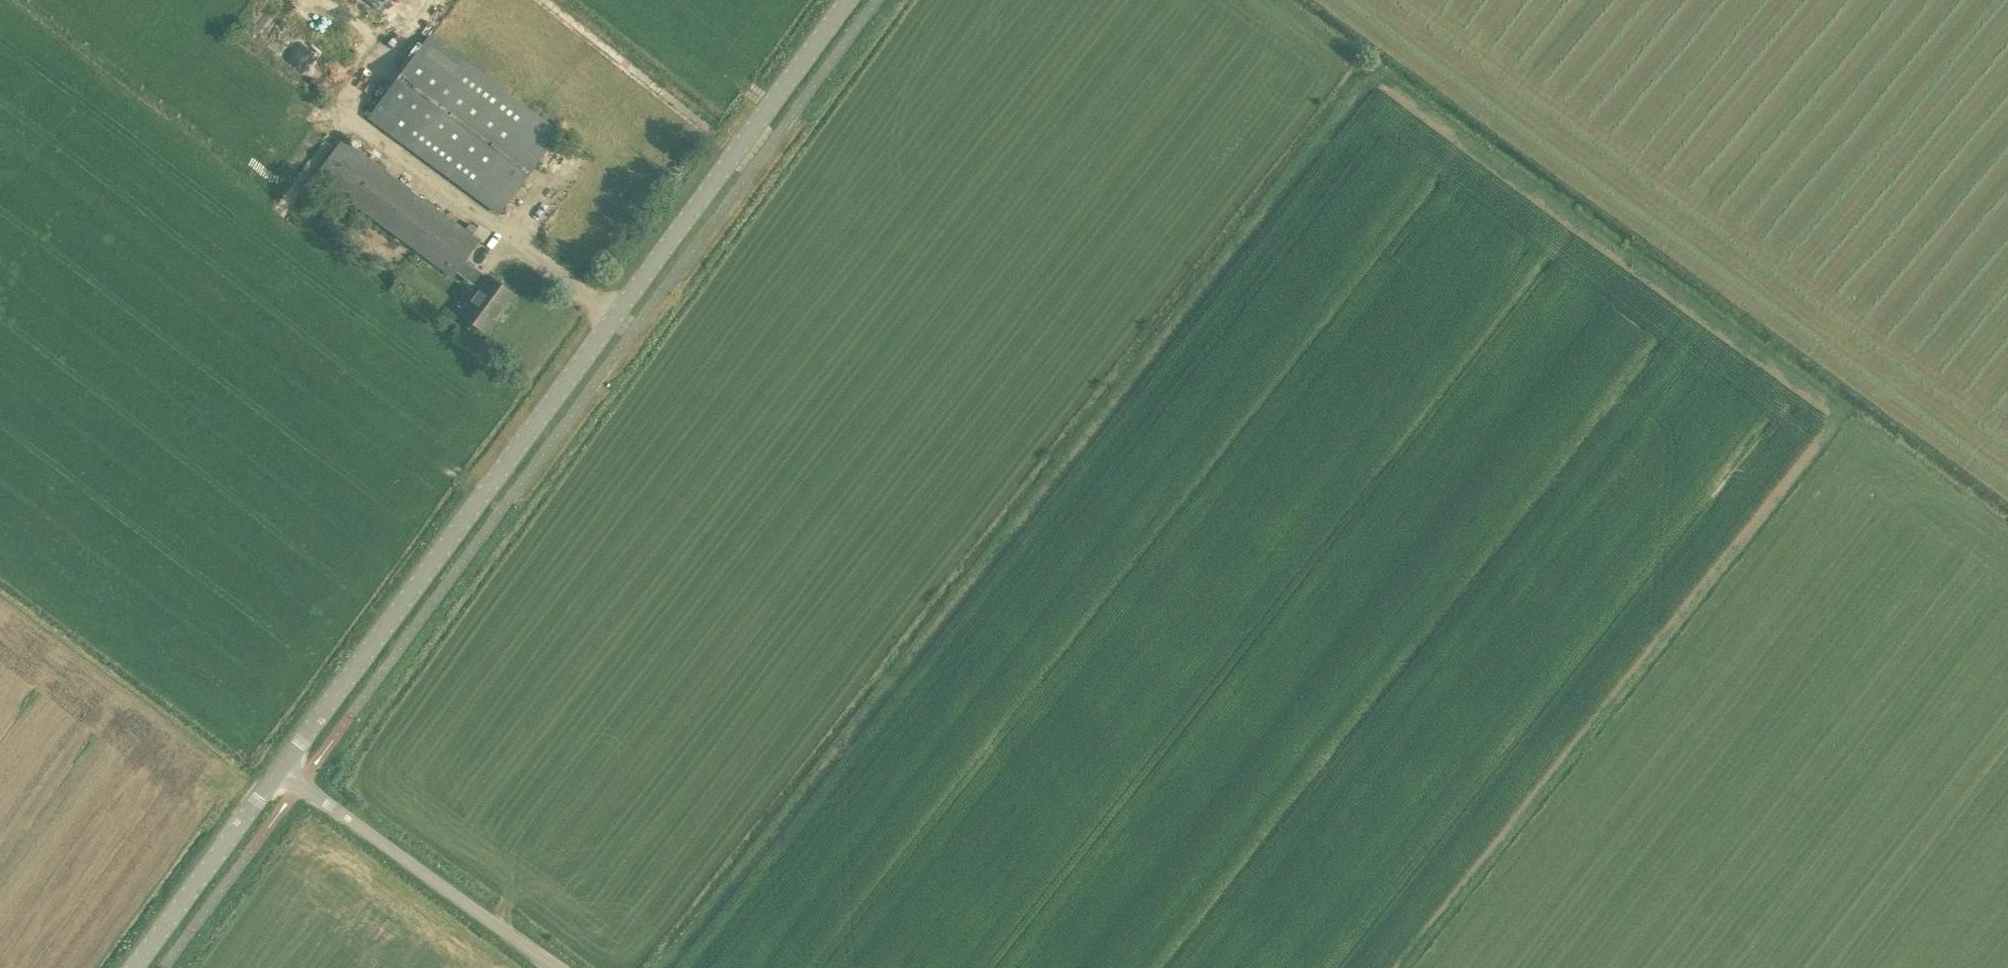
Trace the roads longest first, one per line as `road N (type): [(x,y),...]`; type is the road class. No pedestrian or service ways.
road 1 (tertiary): [(282,768),(846,0)]
road 2 (unclassified): [(555,967),(282,768)]
road 3 (track): [(542,0),(754,166)]
road 4 (tertiary): [(134,967),(282,768)]

